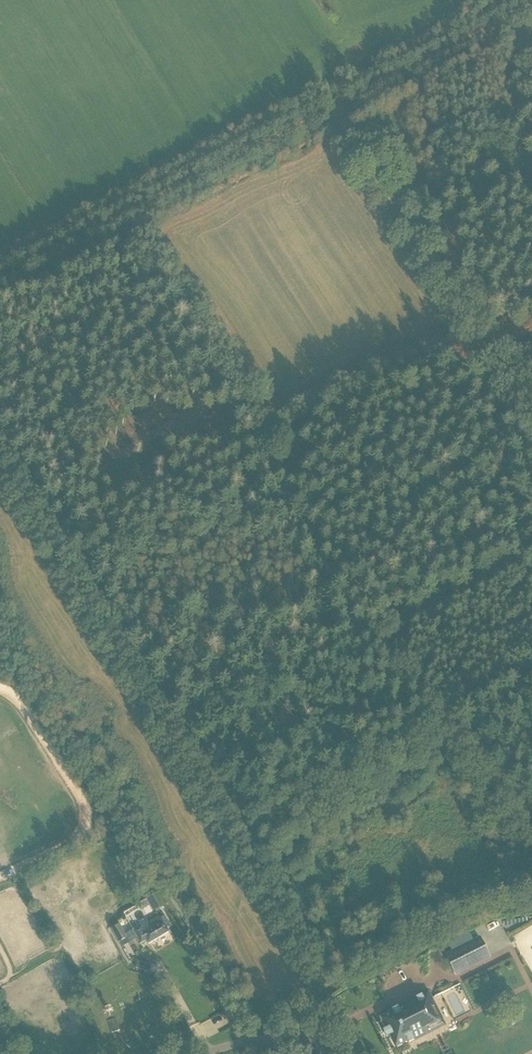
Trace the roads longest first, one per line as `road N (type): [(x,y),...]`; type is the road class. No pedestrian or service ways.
road 1 (track): [(0,282),(531,8)]
road 2 (track): [(0,465),(249,869)]
road 3 (track): [(320,78),(531,422)]
road 4 (track): [(249,869),(312,971),(318,999)]
road 5 (track): [(452,0),(392,31),(359,30),(335,43)]

